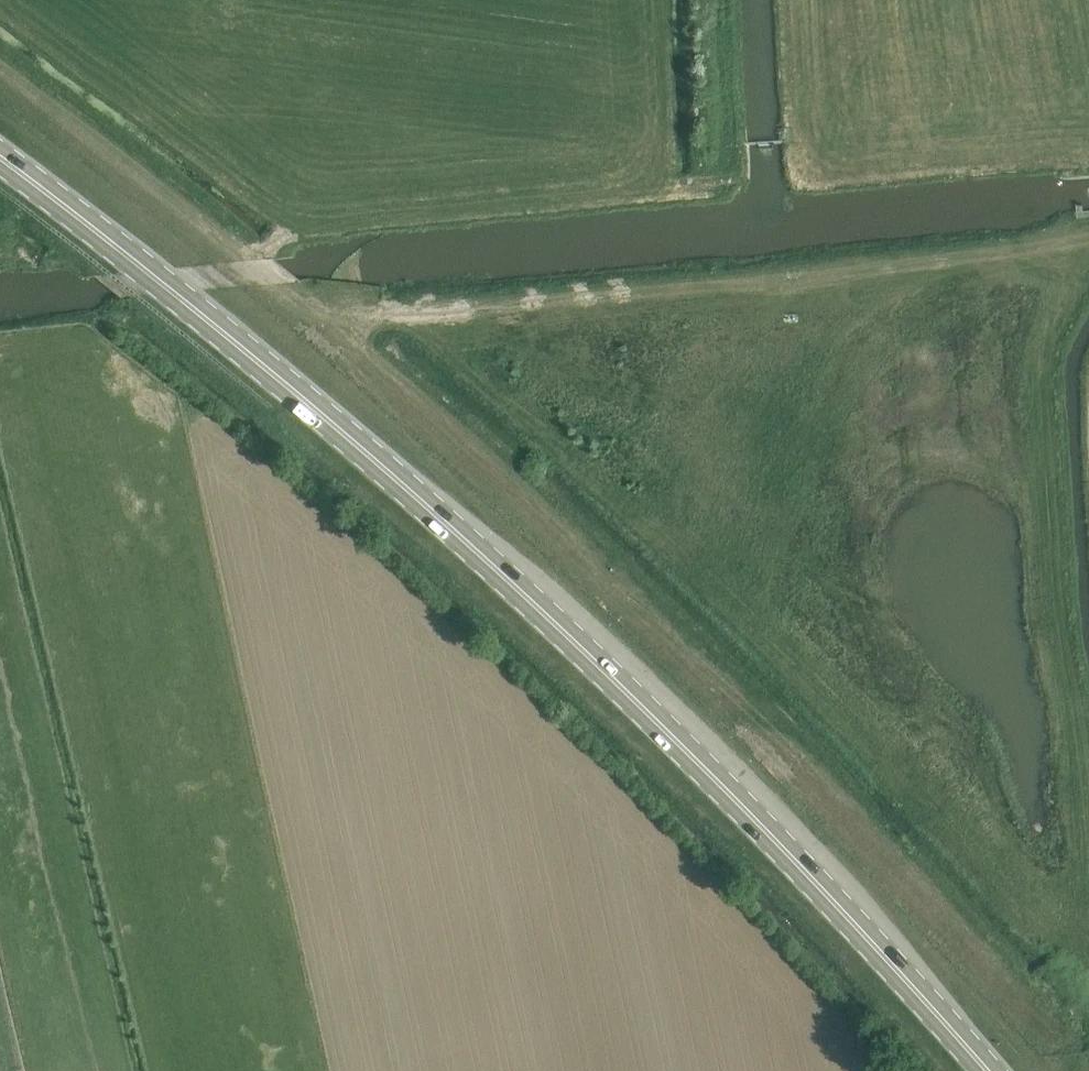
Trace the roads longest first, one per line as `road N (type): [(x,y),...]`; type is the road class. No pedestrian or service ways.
road 1 (primary): [(987,1070),(734,797),(528,596),(189,303),(0,157)]

